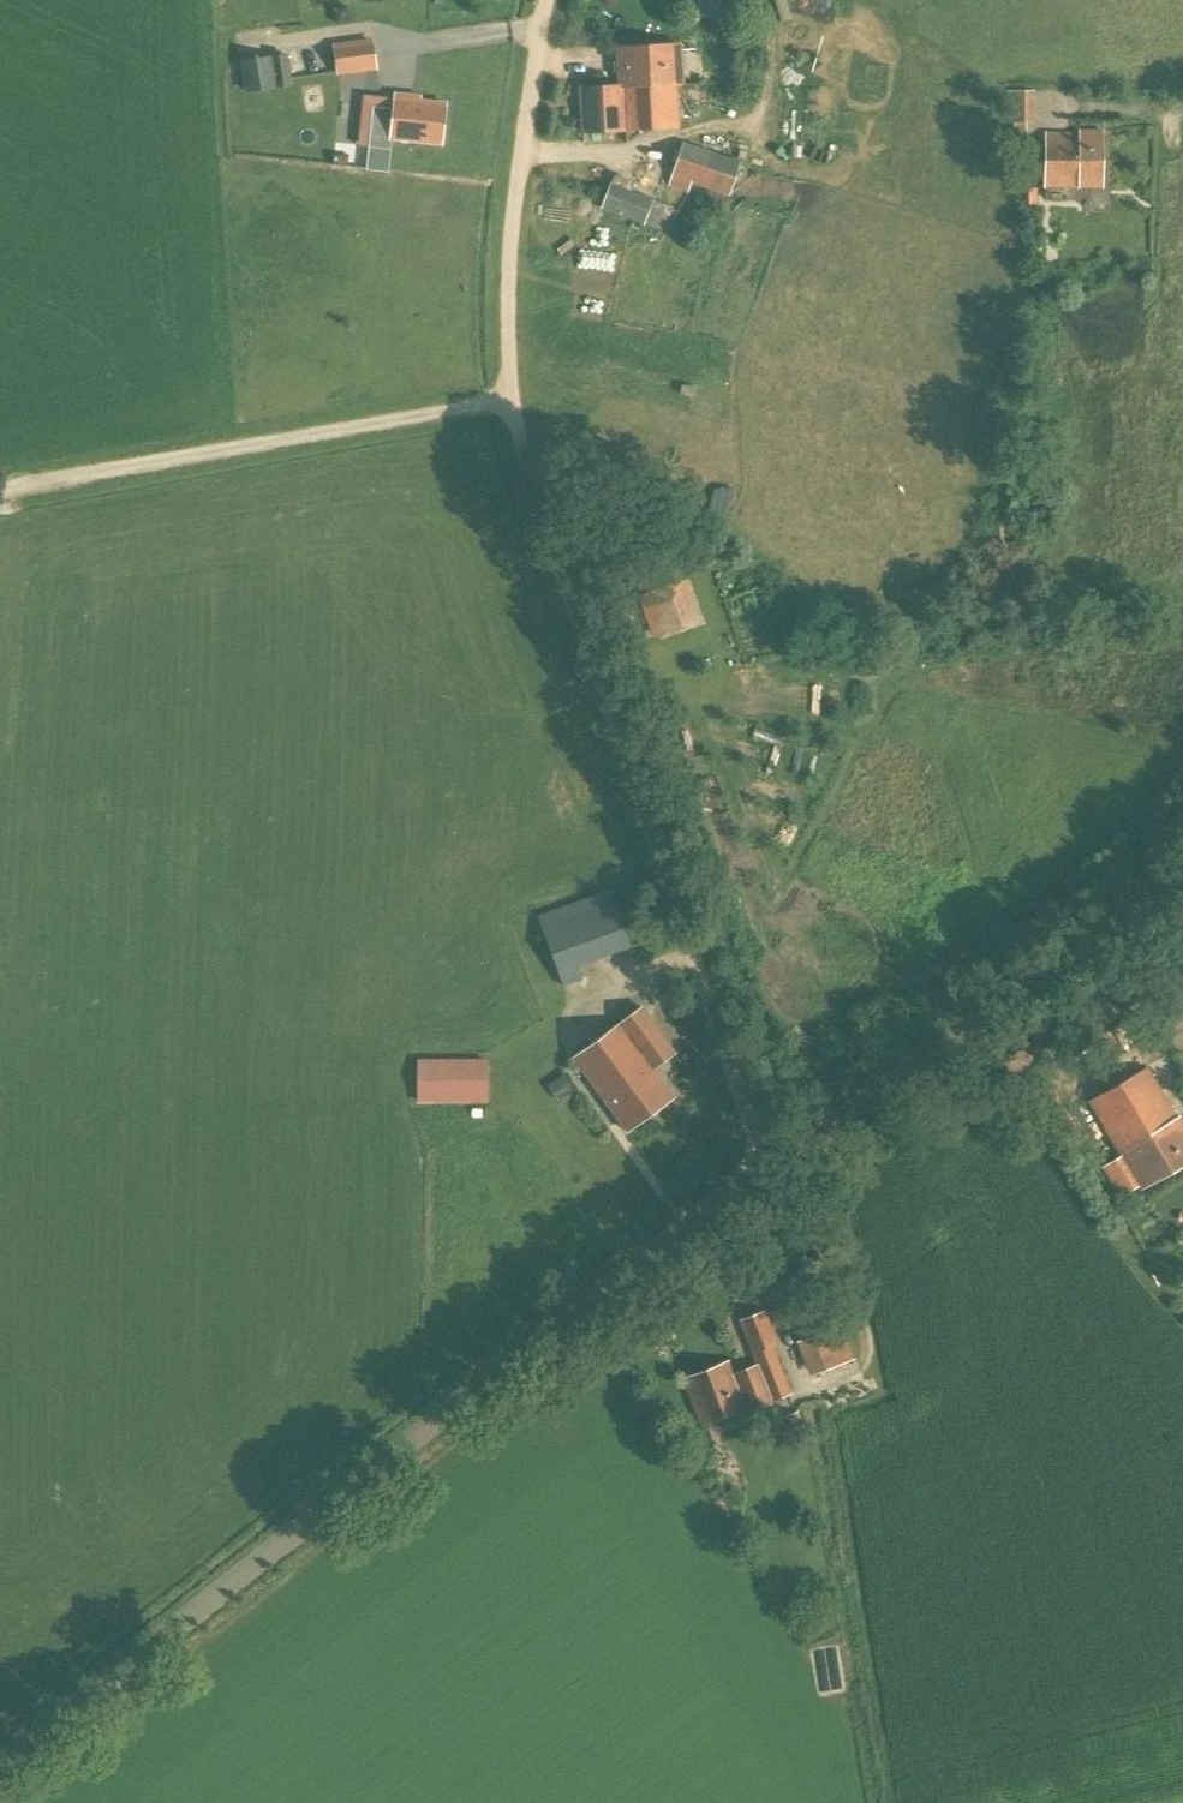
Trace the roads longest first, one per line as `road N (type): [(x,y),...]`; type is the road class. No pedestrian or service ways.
road 1 (tertiary): [(0,1773),(574,1315),(1182,880)]
road 2 (track): [(764,1177),(506,404),(507,267),(547,0)]

